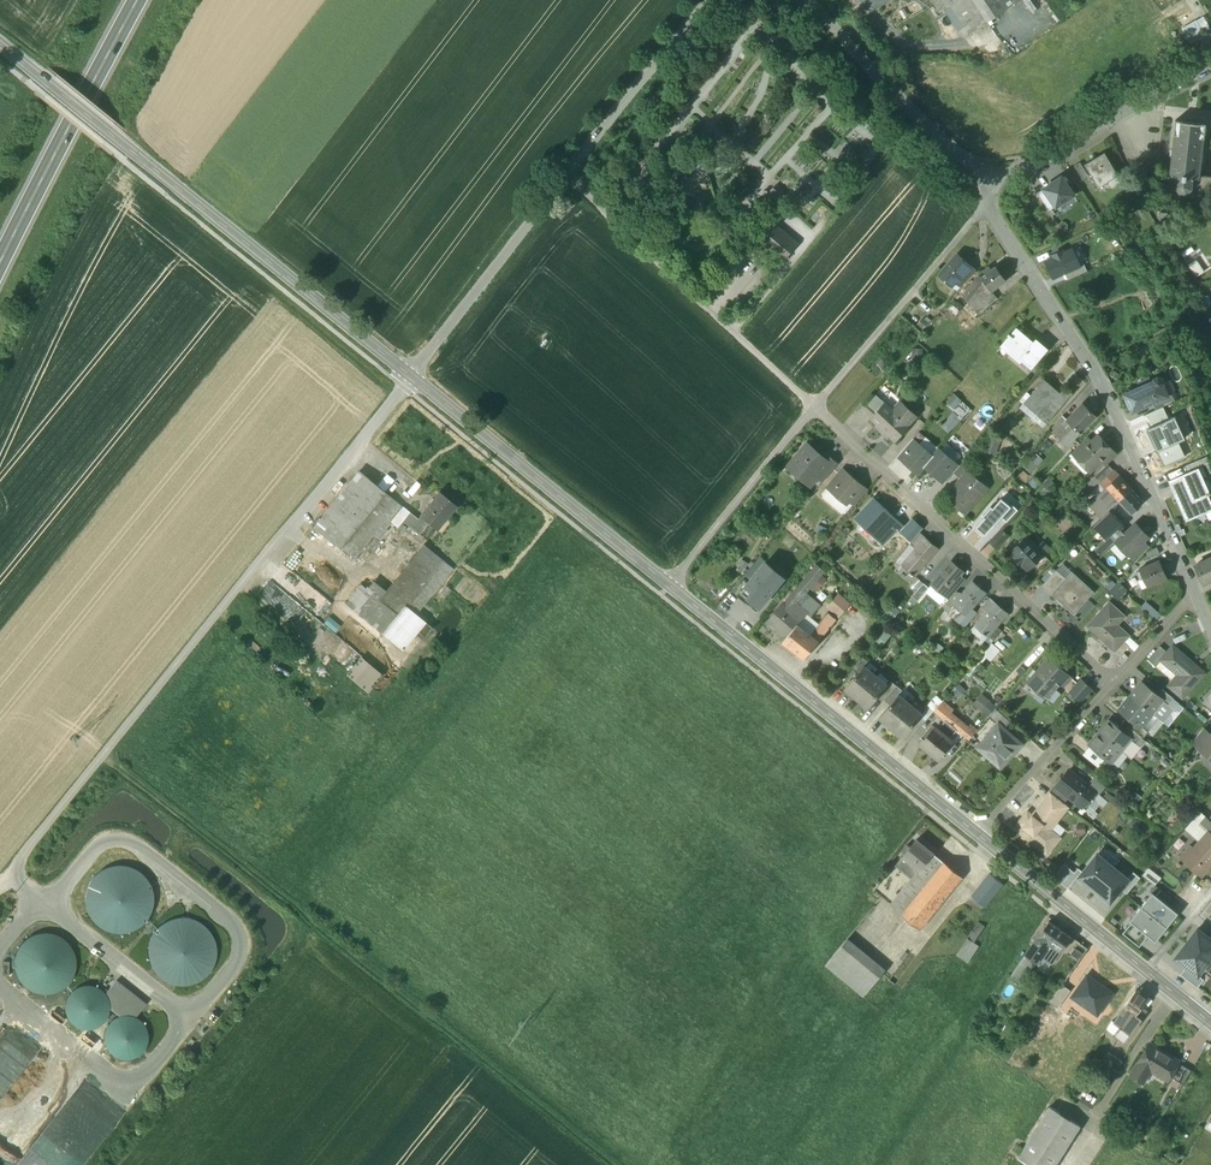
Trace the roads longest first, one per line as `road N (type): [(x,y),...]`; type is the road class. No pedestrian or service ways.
road 1 (secondary): [(1210,1024),(412,373)]
road 2 (residential): [(1115,686),(567,176)]
road 3 (track): [(105,754),(617,1164)]
road 4 (secondary): [(412,373),(0,39)]
road 5 (track): [(674,585),(987,208)]
road 6 (track): [(105,754),(412,373)]
road 7 (residential): [(1193,592),(1101,382),(987,208),(998,183)]
road 8 (primary): [(0,266),(141,0)]
road 9 (residential): [(807,0),(980,177),(998,183)]
road 10 (residential): [(412,373),(567,176)]
road 11 (residential): [(998,183),(1210,63)]
road 12 (residential): [(567,176),(712,0)]
road 13 (track): [(12,870),(105,754)]
road 14 (residential): [(1193,592),(1115,686)]

